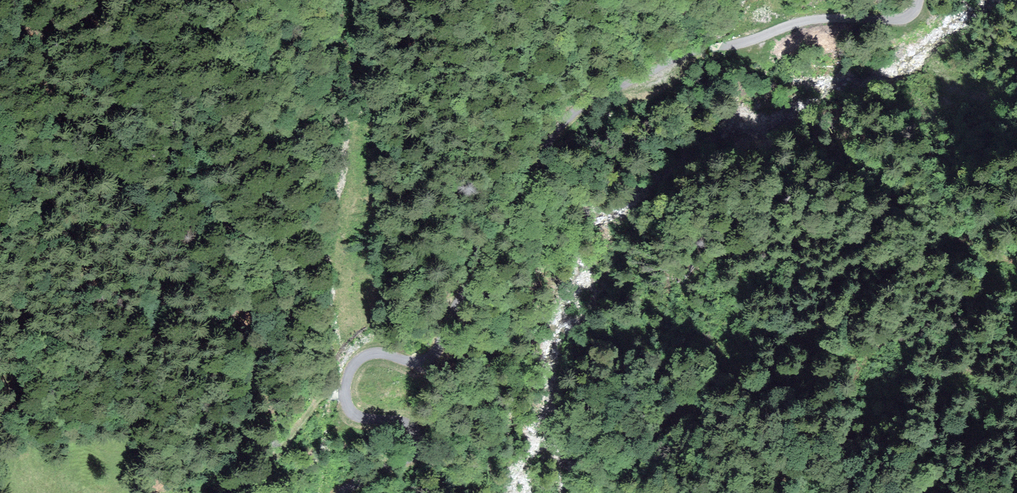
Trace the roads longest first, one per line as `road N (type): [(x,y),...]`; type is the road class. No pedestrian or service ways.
road 1 (unclassified): [(342,492),(412,456),(421,444),(407,423),(352,412),(345,393),(354,365),(379,353),(419,361),(434,356),(449,316),(569,117),(703,51)]
road 2 (unclassified): [(725,46),(818,23),(905,17),(917,0)]
road 3 (track): [(345,393),(321,400),(278,455),(229,492)]

